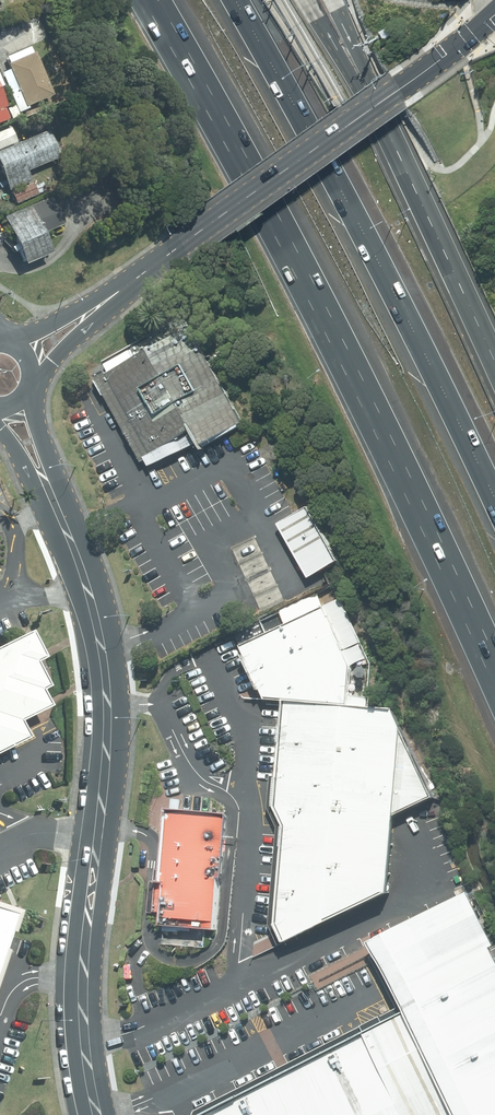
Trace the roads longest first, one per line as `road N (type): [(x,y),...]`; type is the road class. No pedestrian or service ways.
road 1 (motorway): [(494,657),(362,377),(157,0)]
road 2 (secondary): [(98,1114),(83,974),(107,703),(97,623),(57,503)]
road 3 (motorway): [(236,0),(373,245),(494,503)]
road 4 (secondary): [(494,14),(125,287)]
road 5 (secondary): [(125,287),(31,384)]
road 6 (secondary): [(10,343),(125,287)]

